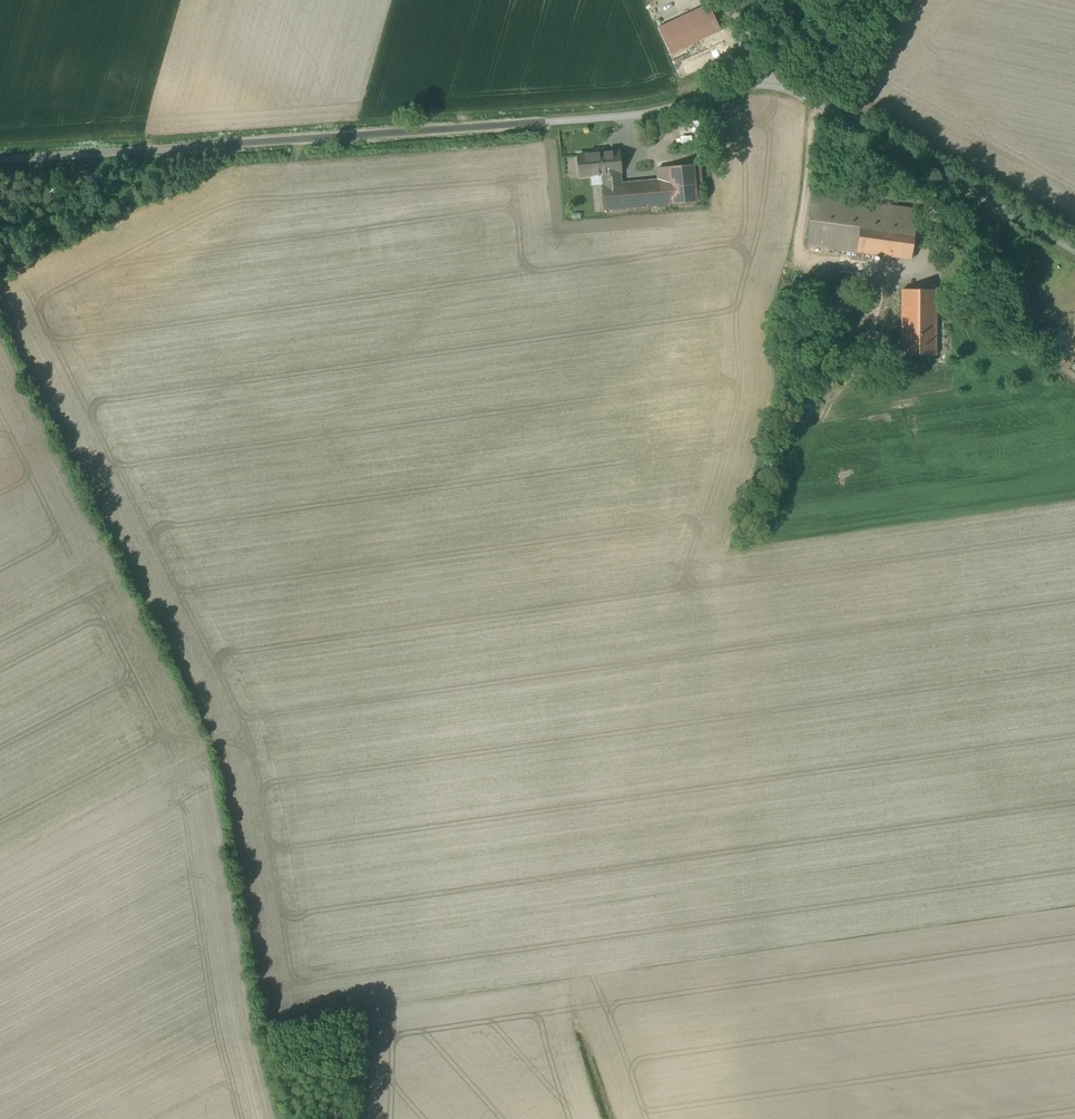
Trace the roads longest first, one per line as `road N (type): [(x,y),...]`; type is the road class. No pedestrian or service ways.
road 1 (unclassified): [(0,159),(603,119),(776,86),(1074,250)]

